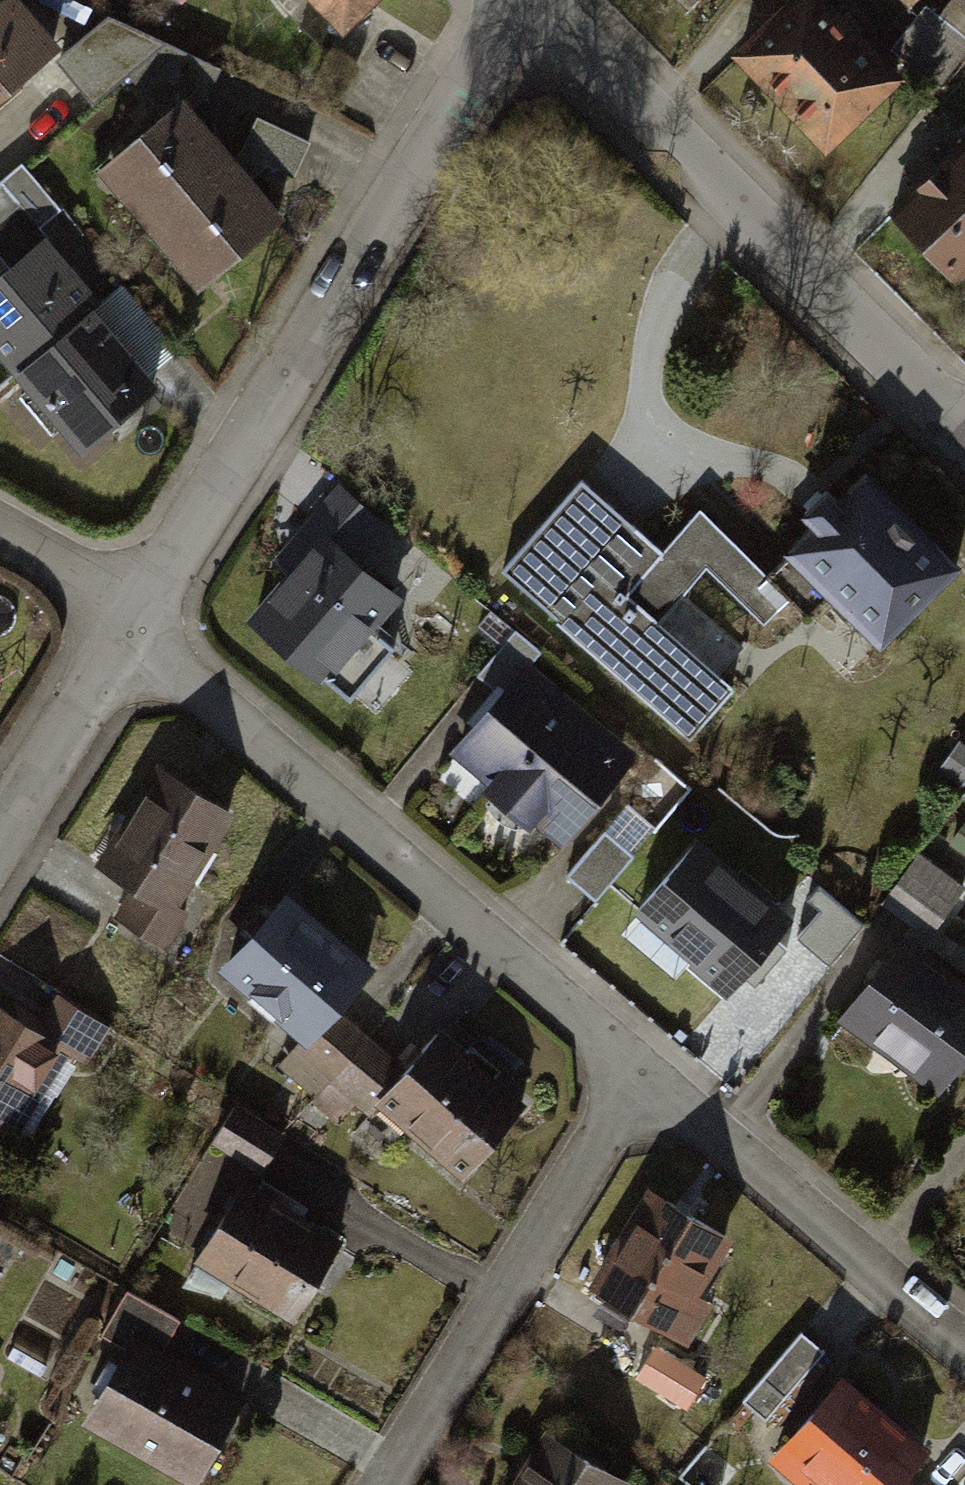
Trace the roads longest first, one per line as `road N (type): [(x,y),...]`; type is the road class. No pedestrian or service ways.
road 1 (residential): [(118,617),(552,4)]
road 2 (residential): [(640,1081),(118,617)]
road 3 (secondary): [(552,4),(964,437)]
road 4 (residential): [(388,1484),(640,1081)]
road 5 (residential): [(964,1359),(640,1081)]
road 6 (residential): [(0,815),(118,617)]
road 7 (residential): [(118,617),(0,541)]

